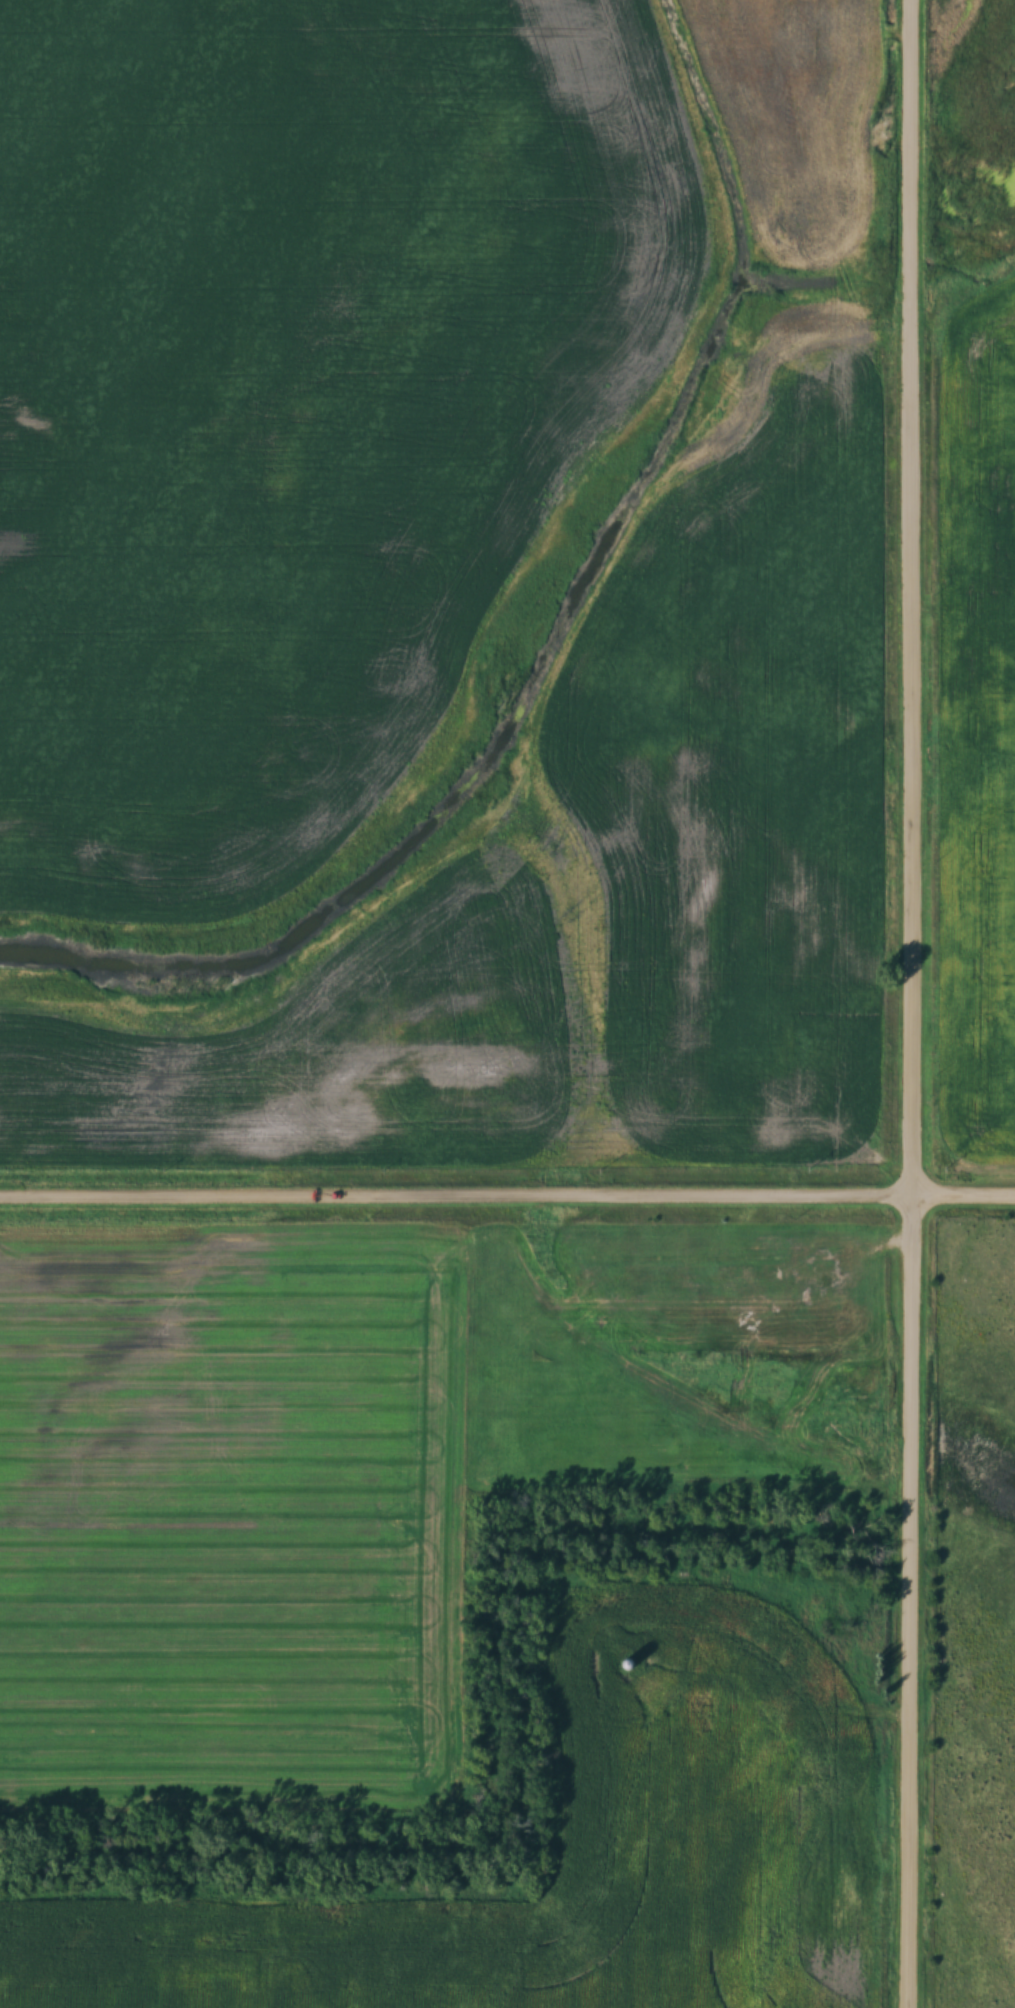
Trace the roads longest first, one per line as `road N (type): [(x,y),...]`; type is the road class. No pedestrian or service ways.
road 1 (residential): [(913,2007),(917,0)]
road 2 (residential): [(0,1199),(1014,1198)]

